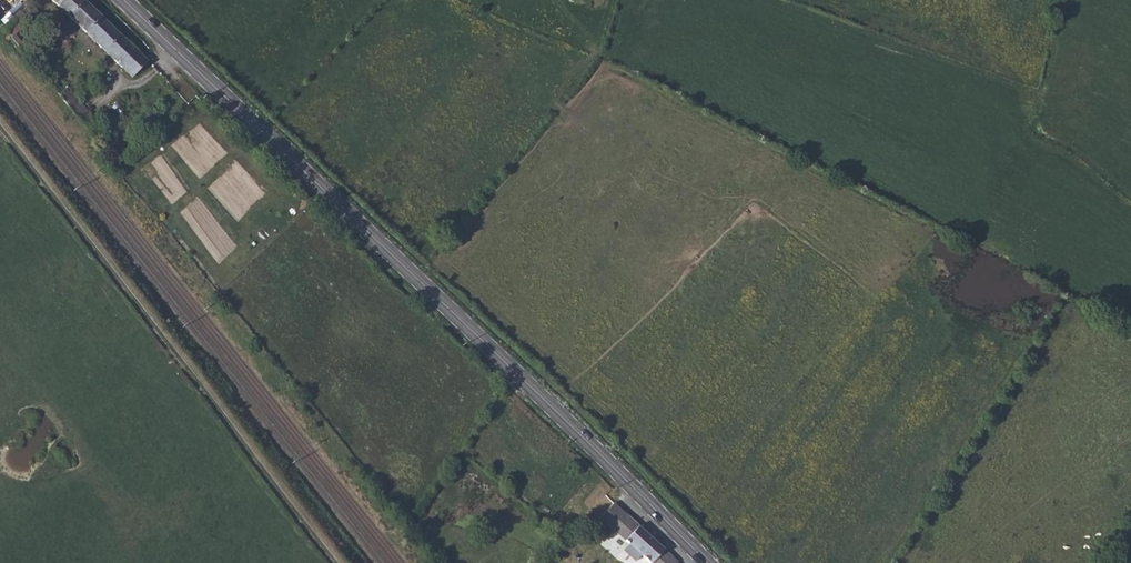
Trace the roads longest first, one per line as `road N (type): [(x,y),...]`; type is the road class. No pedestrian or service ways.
road 1 (secondary): [(127,0),(706,562)]
road 2 (track): [(0,132),(335,562)]

